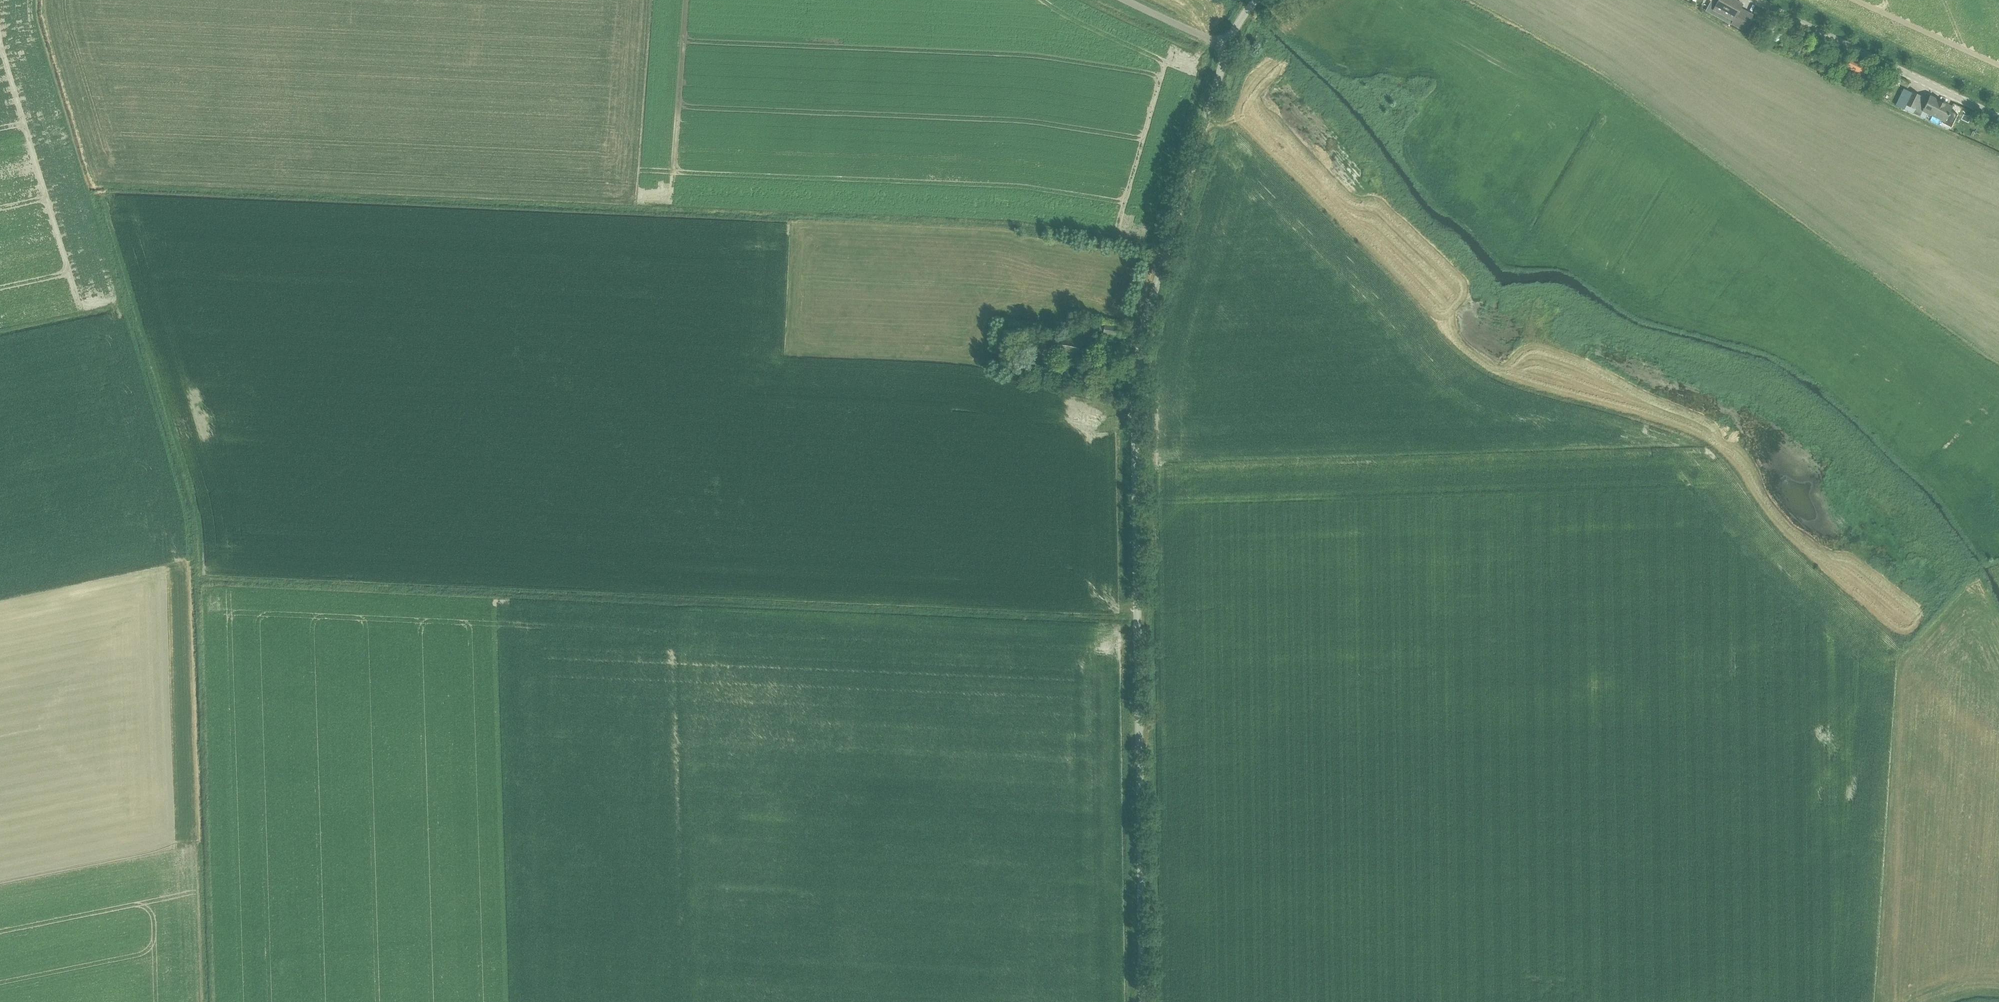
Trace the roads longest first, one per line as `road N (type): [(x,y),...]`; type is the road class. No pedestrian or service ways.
road 1 (unclassified): [(1141,1001),(1129,347),(1236,21),(1253,0)]
road 2 (unclassified): [(1753,0),(1998,118)]

